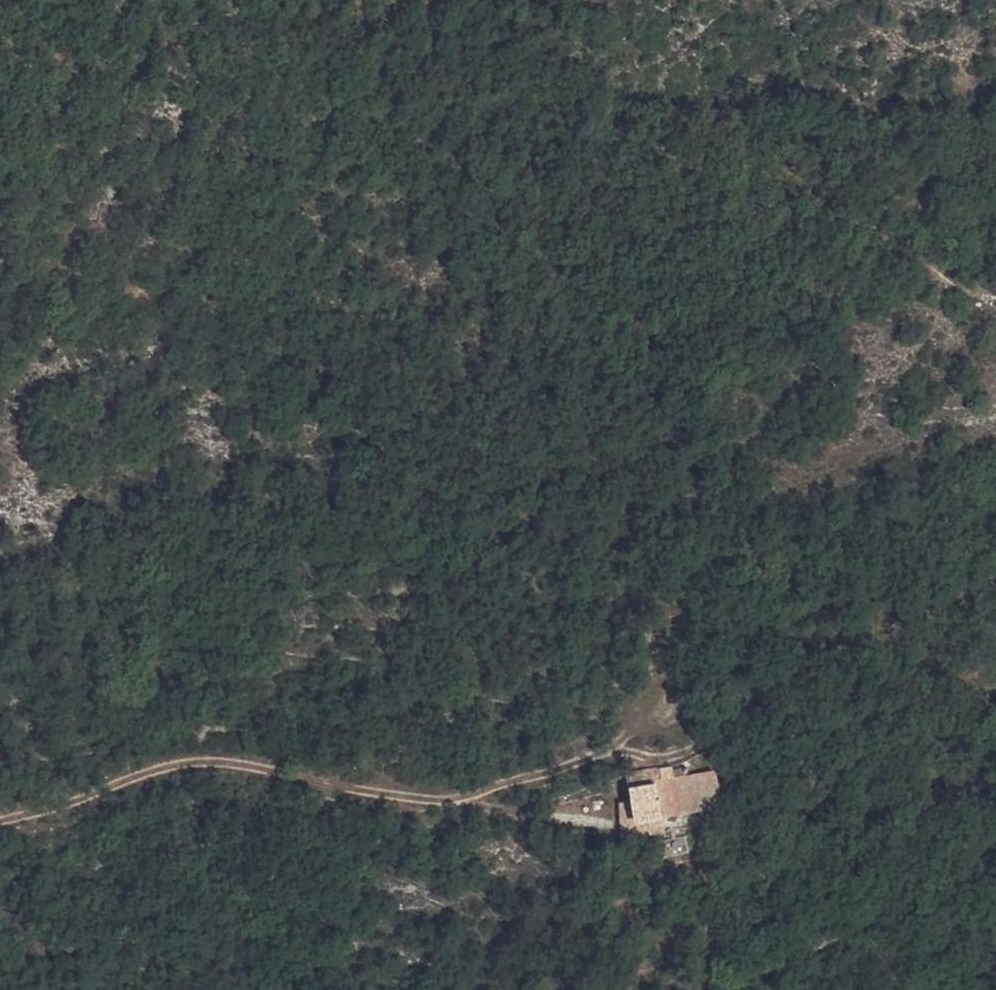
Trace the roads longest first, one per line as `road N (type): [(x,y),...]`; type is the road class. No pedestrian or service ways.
road 1 (track): [(0,823),(183,765),(231,763),(430,801),(473,800),(610,753),(688,755),(829,656),(995,586)]
road 2 (track): [(473,800),(605,828)]

